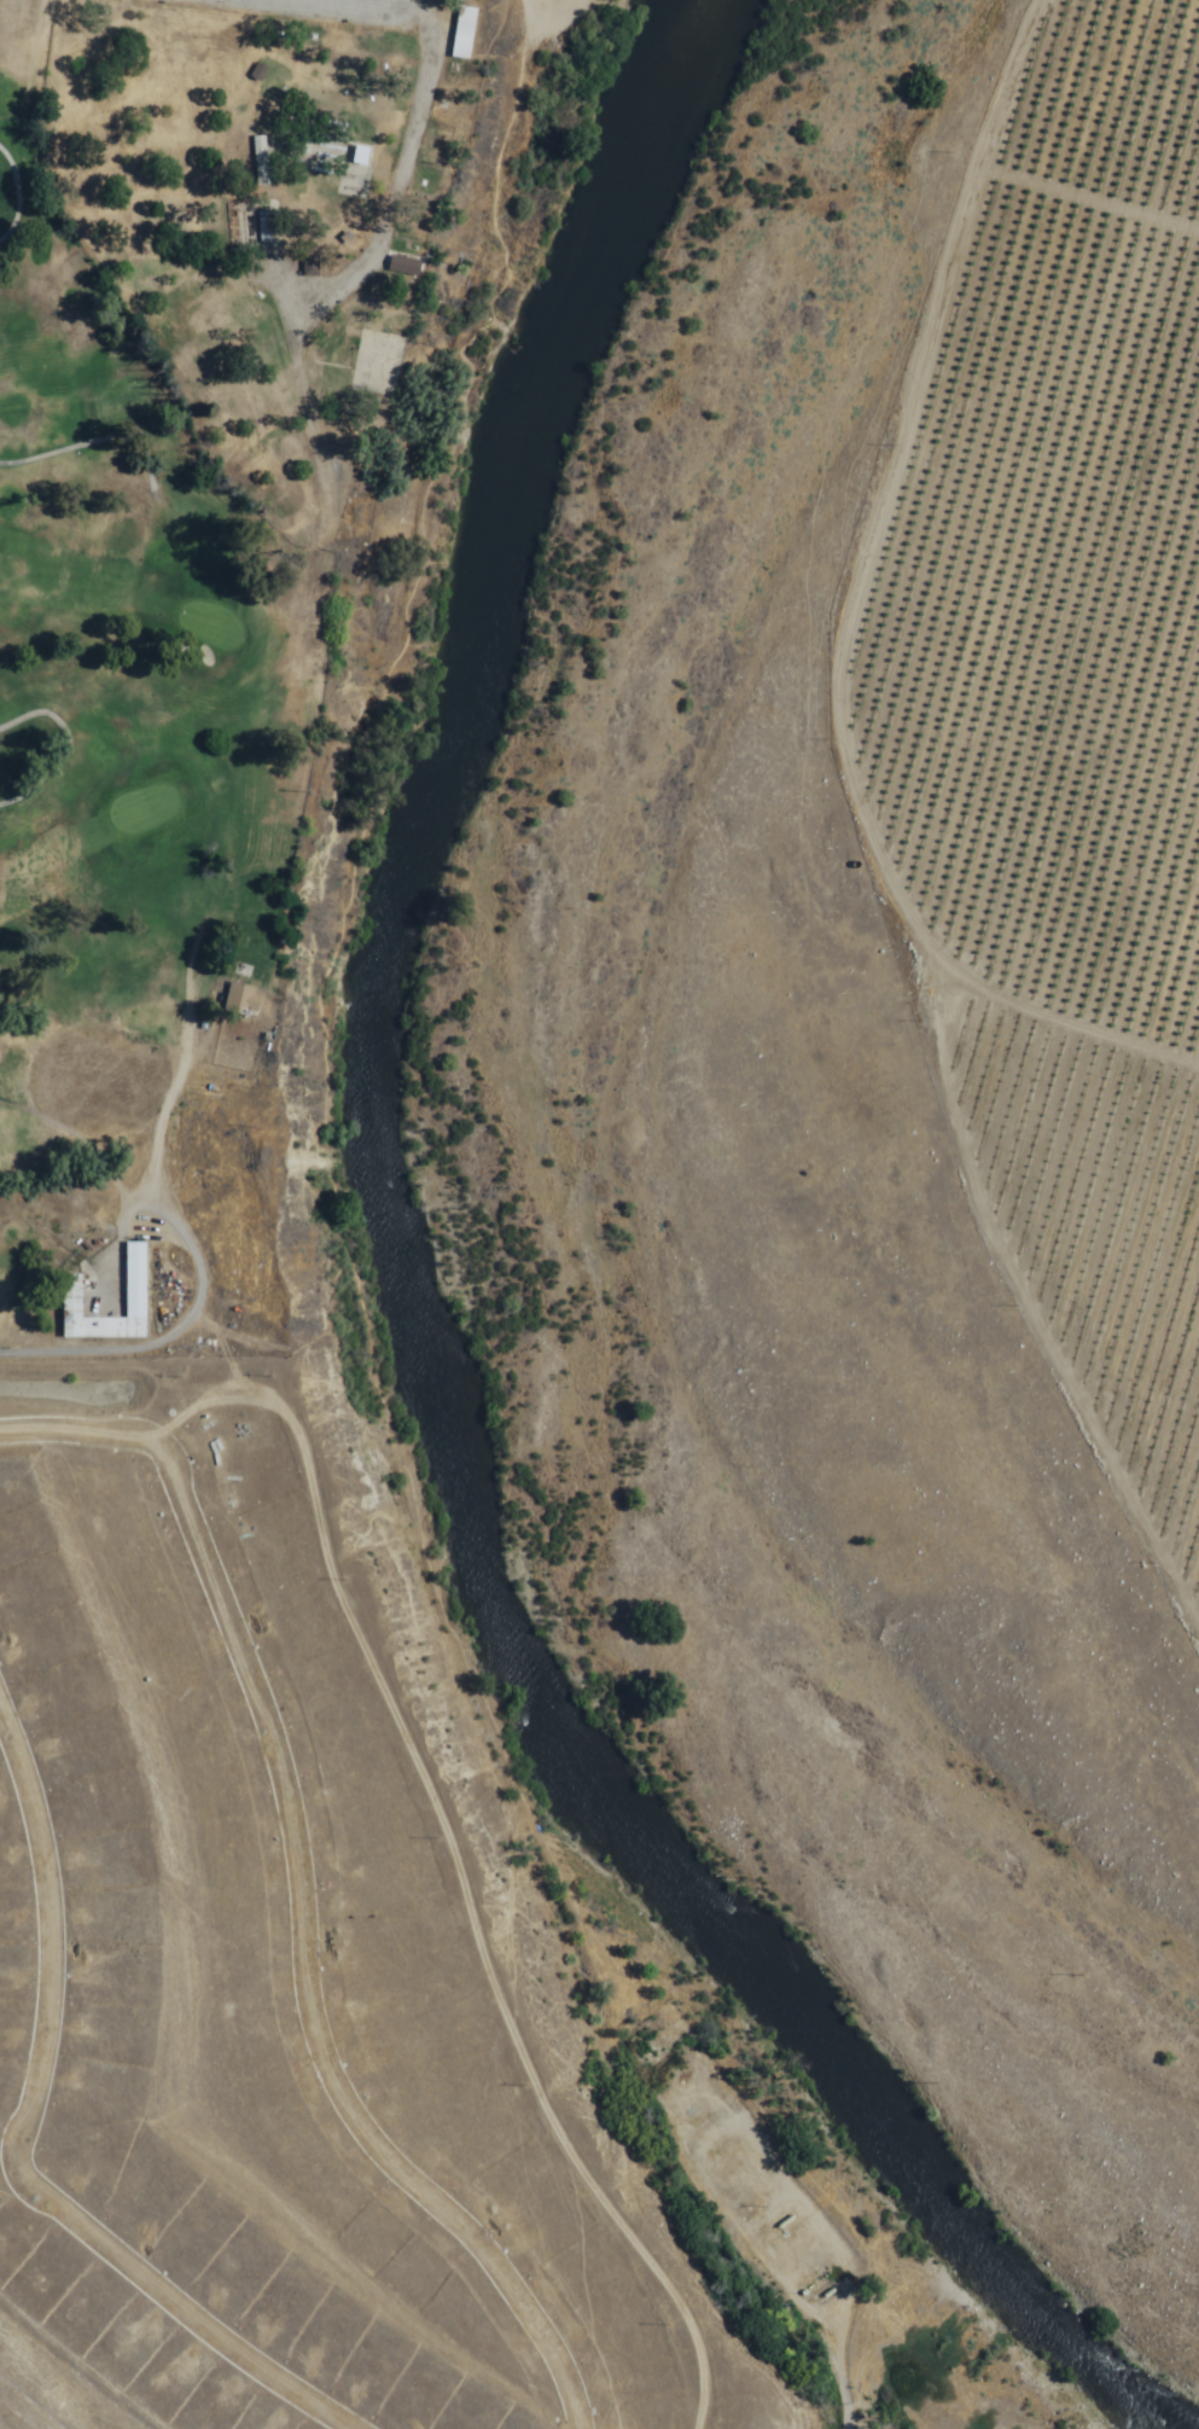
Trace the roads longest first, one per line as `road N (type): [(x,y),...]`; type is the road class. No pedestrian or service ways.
road 1 (residential): [(1198,1083),(951,990),(856,850),(836,675),(871,483),(977,192),(1028,0)]

